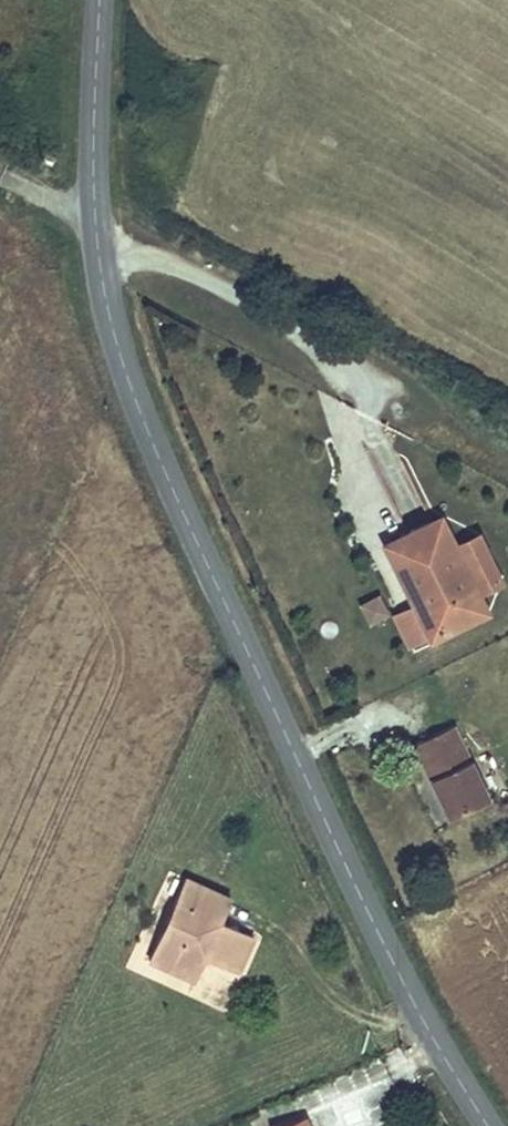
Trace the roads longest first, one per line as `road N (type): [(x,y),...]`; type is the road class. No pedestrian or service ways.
road 1 (secondary): [(489,1125),(454,1073),(230,615),(132,382),(93,220)]
road 2 (secondary): [(93,220),(96,0)]

